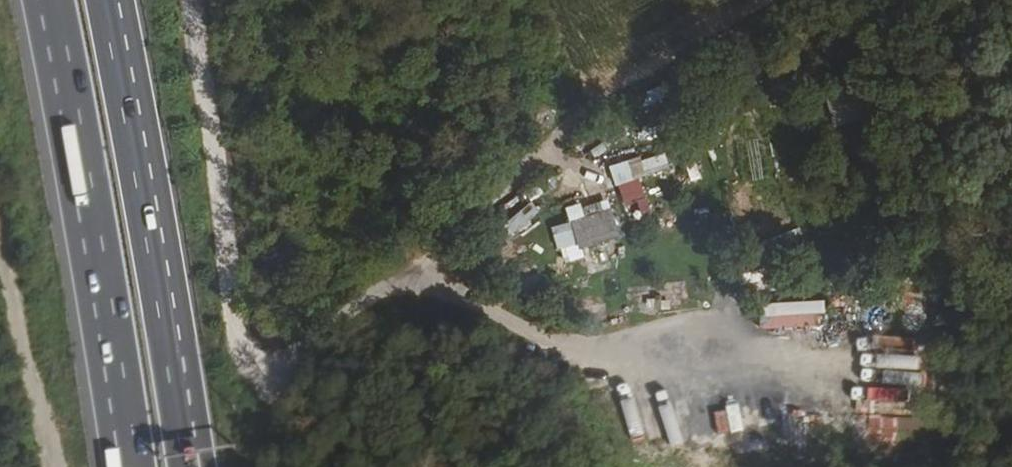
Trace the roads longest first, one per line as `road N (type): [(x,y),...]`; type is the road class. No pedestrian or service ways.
road 1 (trunk): [(190,466),(107,0)]
road 2 (trunk): [(47,0),(125,466)]

